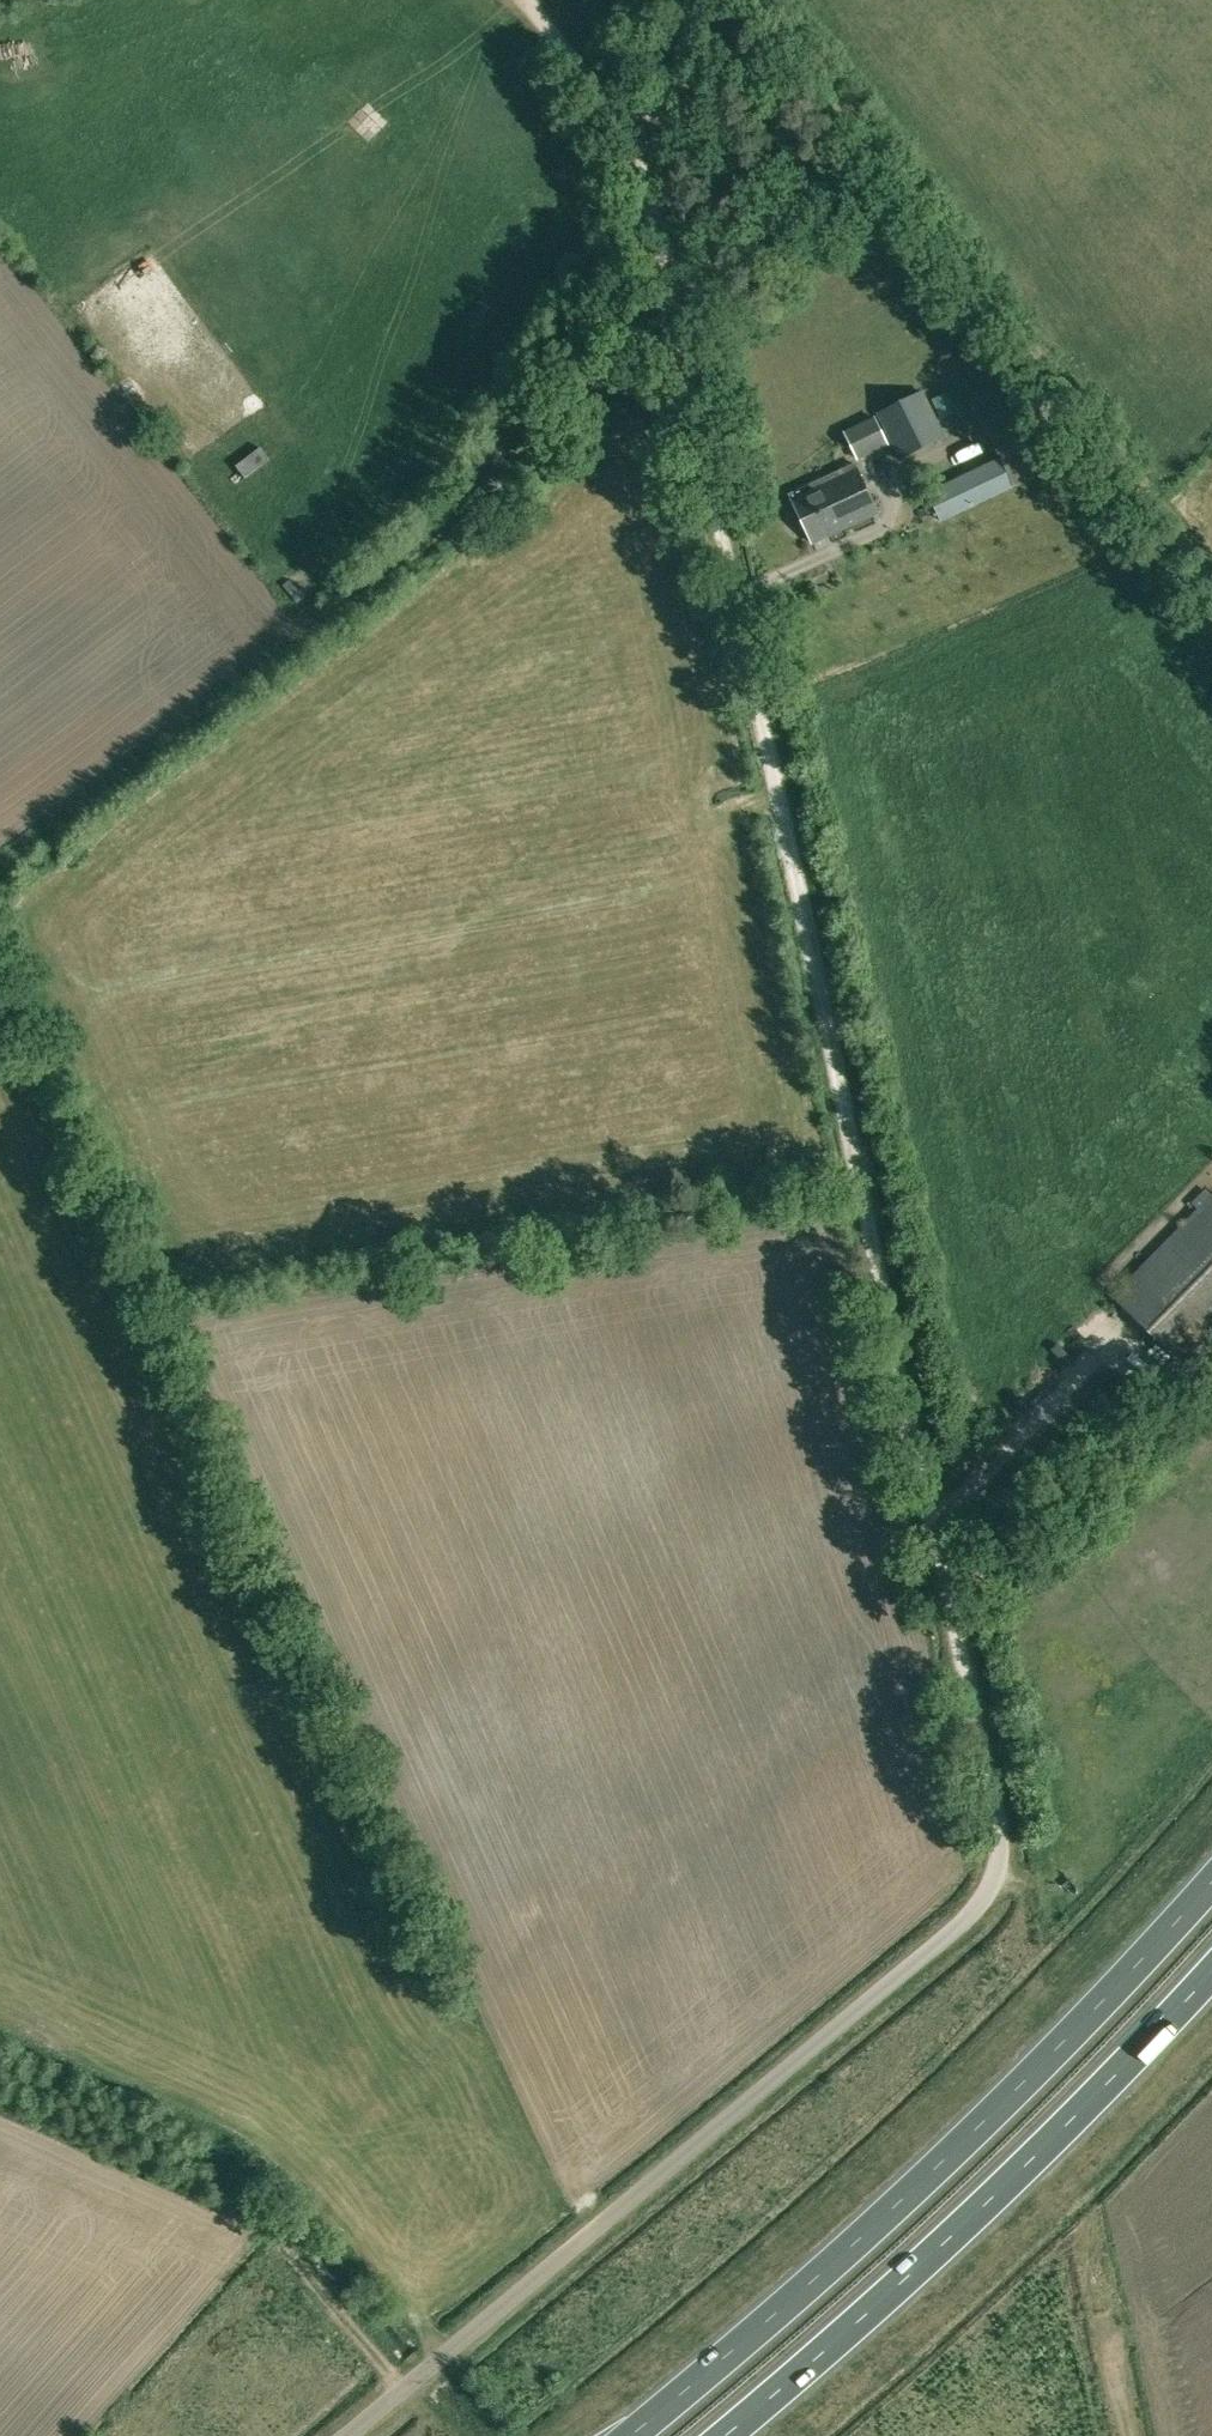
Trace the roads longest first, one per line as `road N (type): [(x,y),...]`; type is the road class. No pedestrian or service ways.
road 1 (track): [(1000,1835),(688,380),(657,215),(659,163)]
road 2 (unclassified): [(1000,1835),(998,1877),(976,1911),(343,2435)]
road 3 (trunk): [(1211,1888),(1060,2052),(810,2284),(628,2435)]
road 4 (track): [(752,0),(1211,608)]
road 5 (trunk): [(727,2435),(818,2361),(1211,1975)]
road 6 (track): [(523,0),(659,163)]
road 7 (track): [(1132,2435),(1093,2241)]
road 8 (track): [(659,163),(701,0)]

